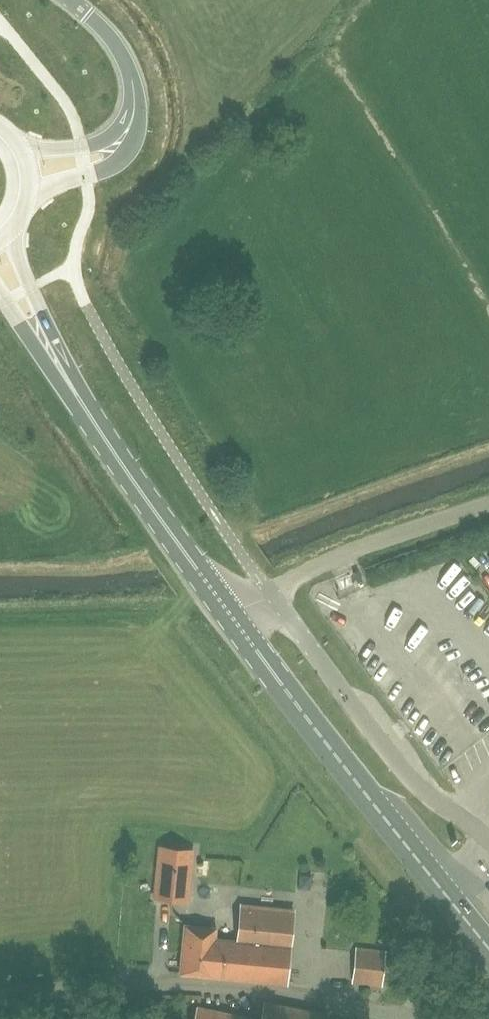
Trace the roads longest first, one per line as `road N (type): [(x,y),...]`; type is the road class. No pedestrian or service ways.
road 1 (primary): [(488,947),(173,538),(0,270)]
road 2 (residential): [(400,1018),(226,985),(0,999)]
road 3 (residential): [(488,839),(408,771),(316,651)]
road 4 (unclassified): [(130,124),(129,69),(103,29),(70,0)]
road 5 (unclassified): [(30,190),(114,162),(125,152),(130,124)]

